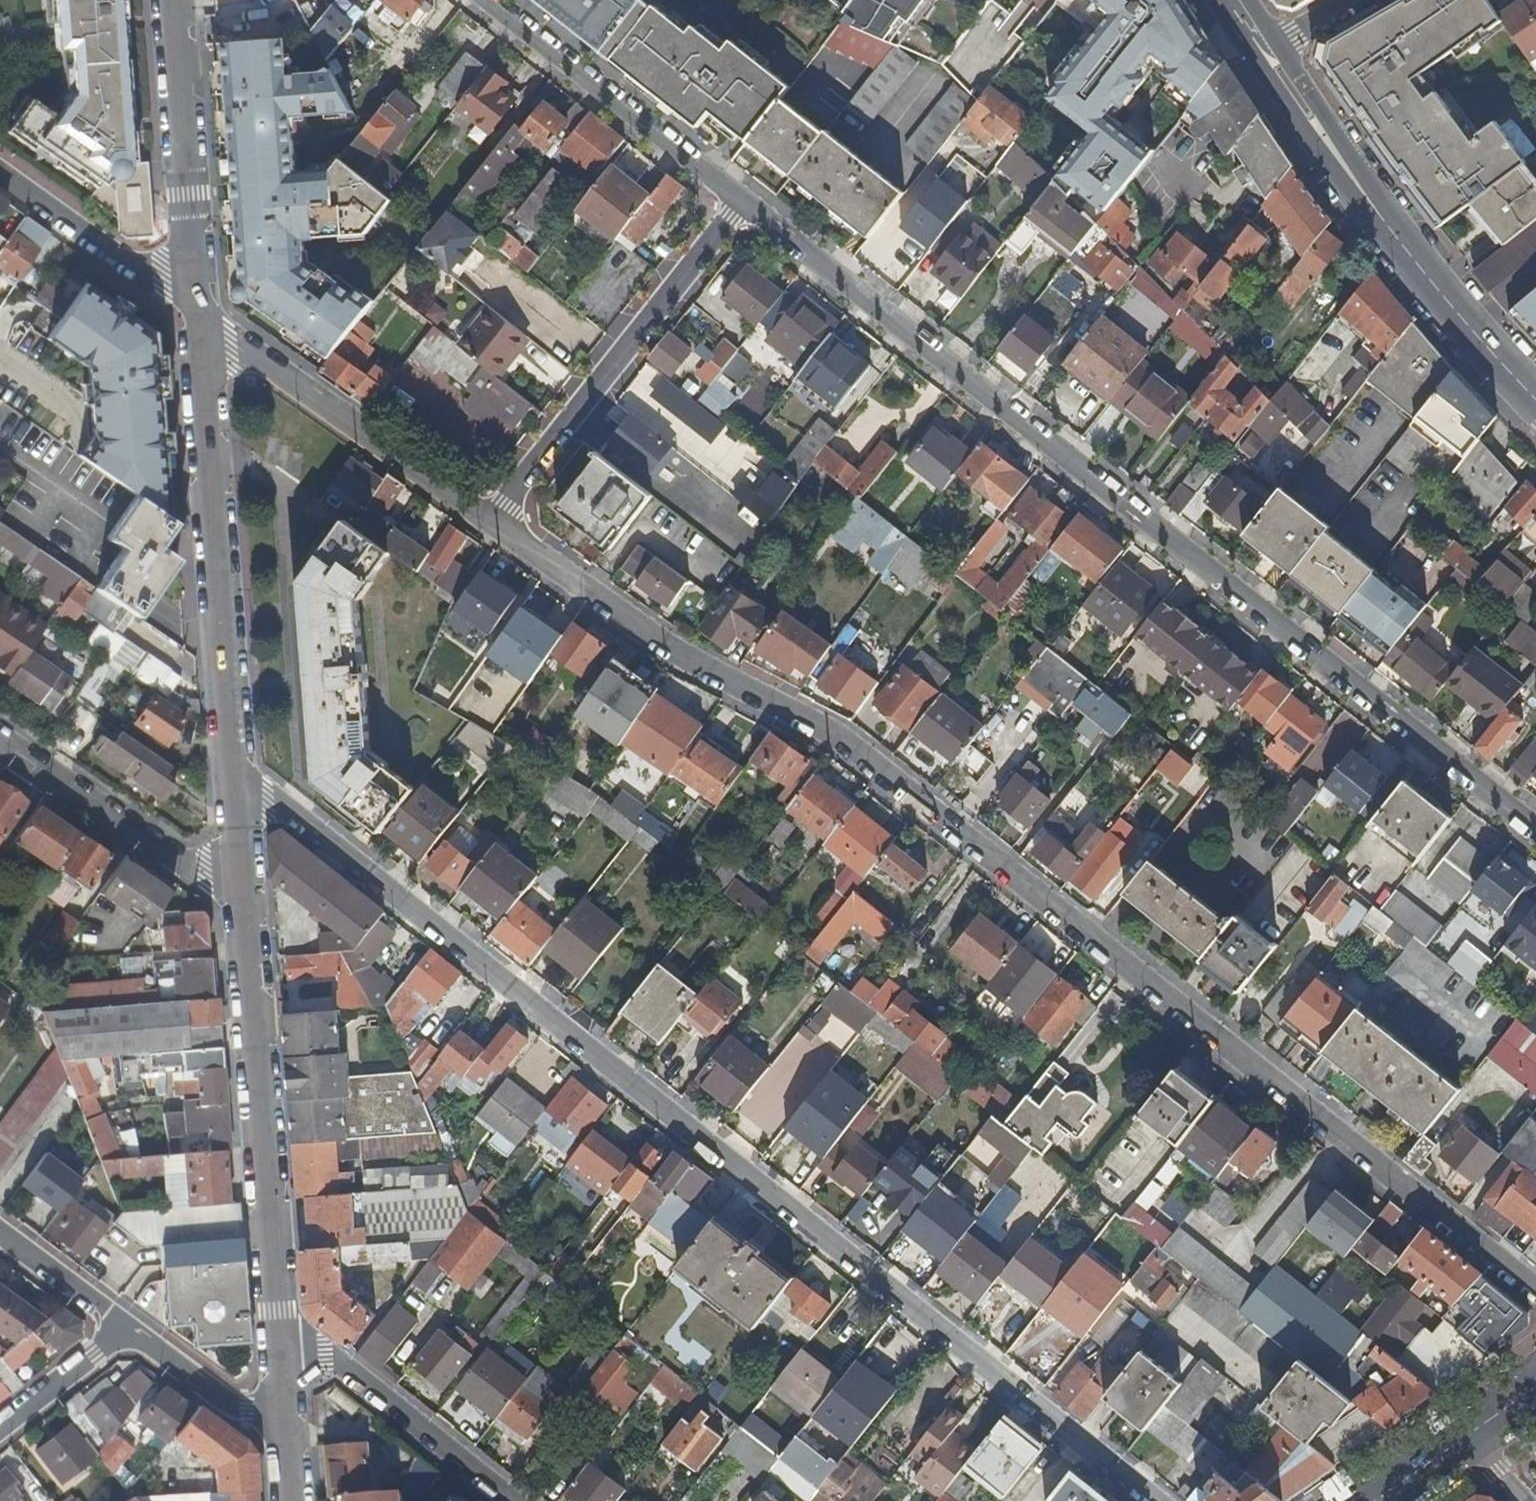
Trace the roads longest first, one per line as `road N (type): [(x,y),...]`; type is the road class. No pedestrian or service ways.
road 1 (residential): [(1535,1288),(837,734),(675,649),(492,519)]
road 2 (residential): [(233,794),(262,794),(285,806),(1150,1500)]
road 3 (residential): [(740,201),(1535,830)]
road 4 (residential): [(193,308),(233,794)]
road 5 (residential): [(239,871),(275,1320)]
road 6 (residential): [(492,519),(740,201)]
road 7 (residential): [(492,519),(193,308)]
road 8 (primary): [(1535,400),(1446,300),(1320,131)]
road 9 (residential): [(488,0),(740,201)]
road 10 (residential): [(173,0),(193,308)]
road 11 (residential): [(506,1500),(275,1320)]
road 12 (residential): [(239,871),(204,871),(0,736)]
road 13 (residential): [(193,308),(159,274),(132,264),(0,172)]
road 14 (residential): [(131,1330),(285,1437)]
road 15 (residential): [(131,1330),(0,1432)]
road 16 (residential): [(0,1230),(131,1330)]
road 17 (primary): [(1470,1433),(1371,1500)]

